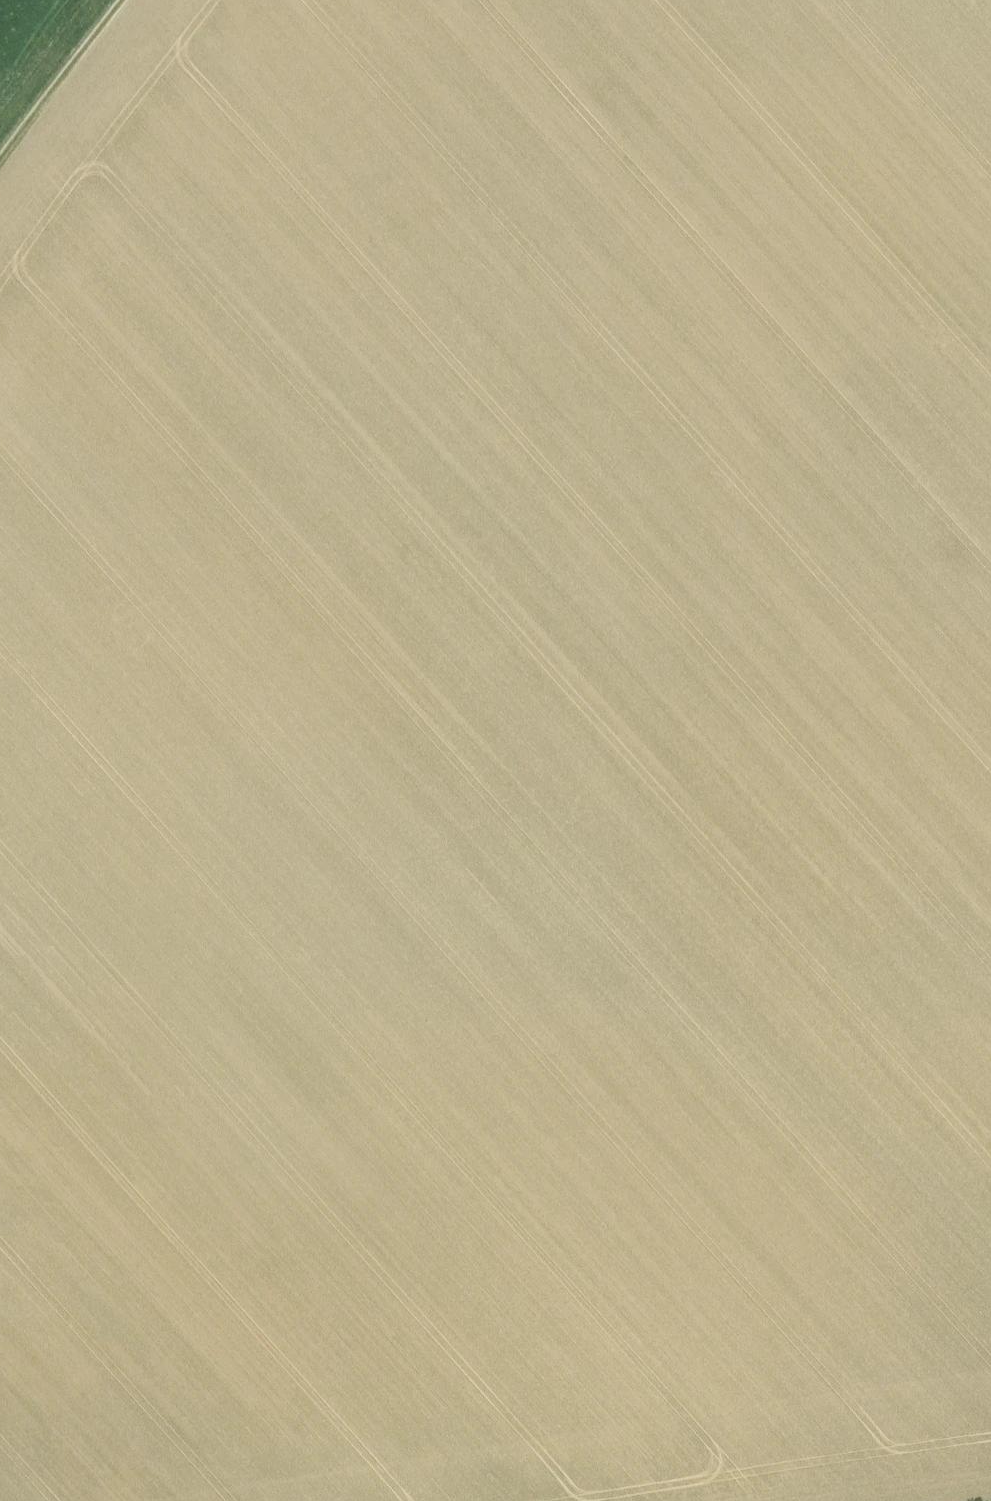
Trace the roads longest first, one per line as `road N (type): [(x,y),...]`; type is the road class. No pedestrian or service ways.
road 1 (track): [(0,157),(120,0)]

